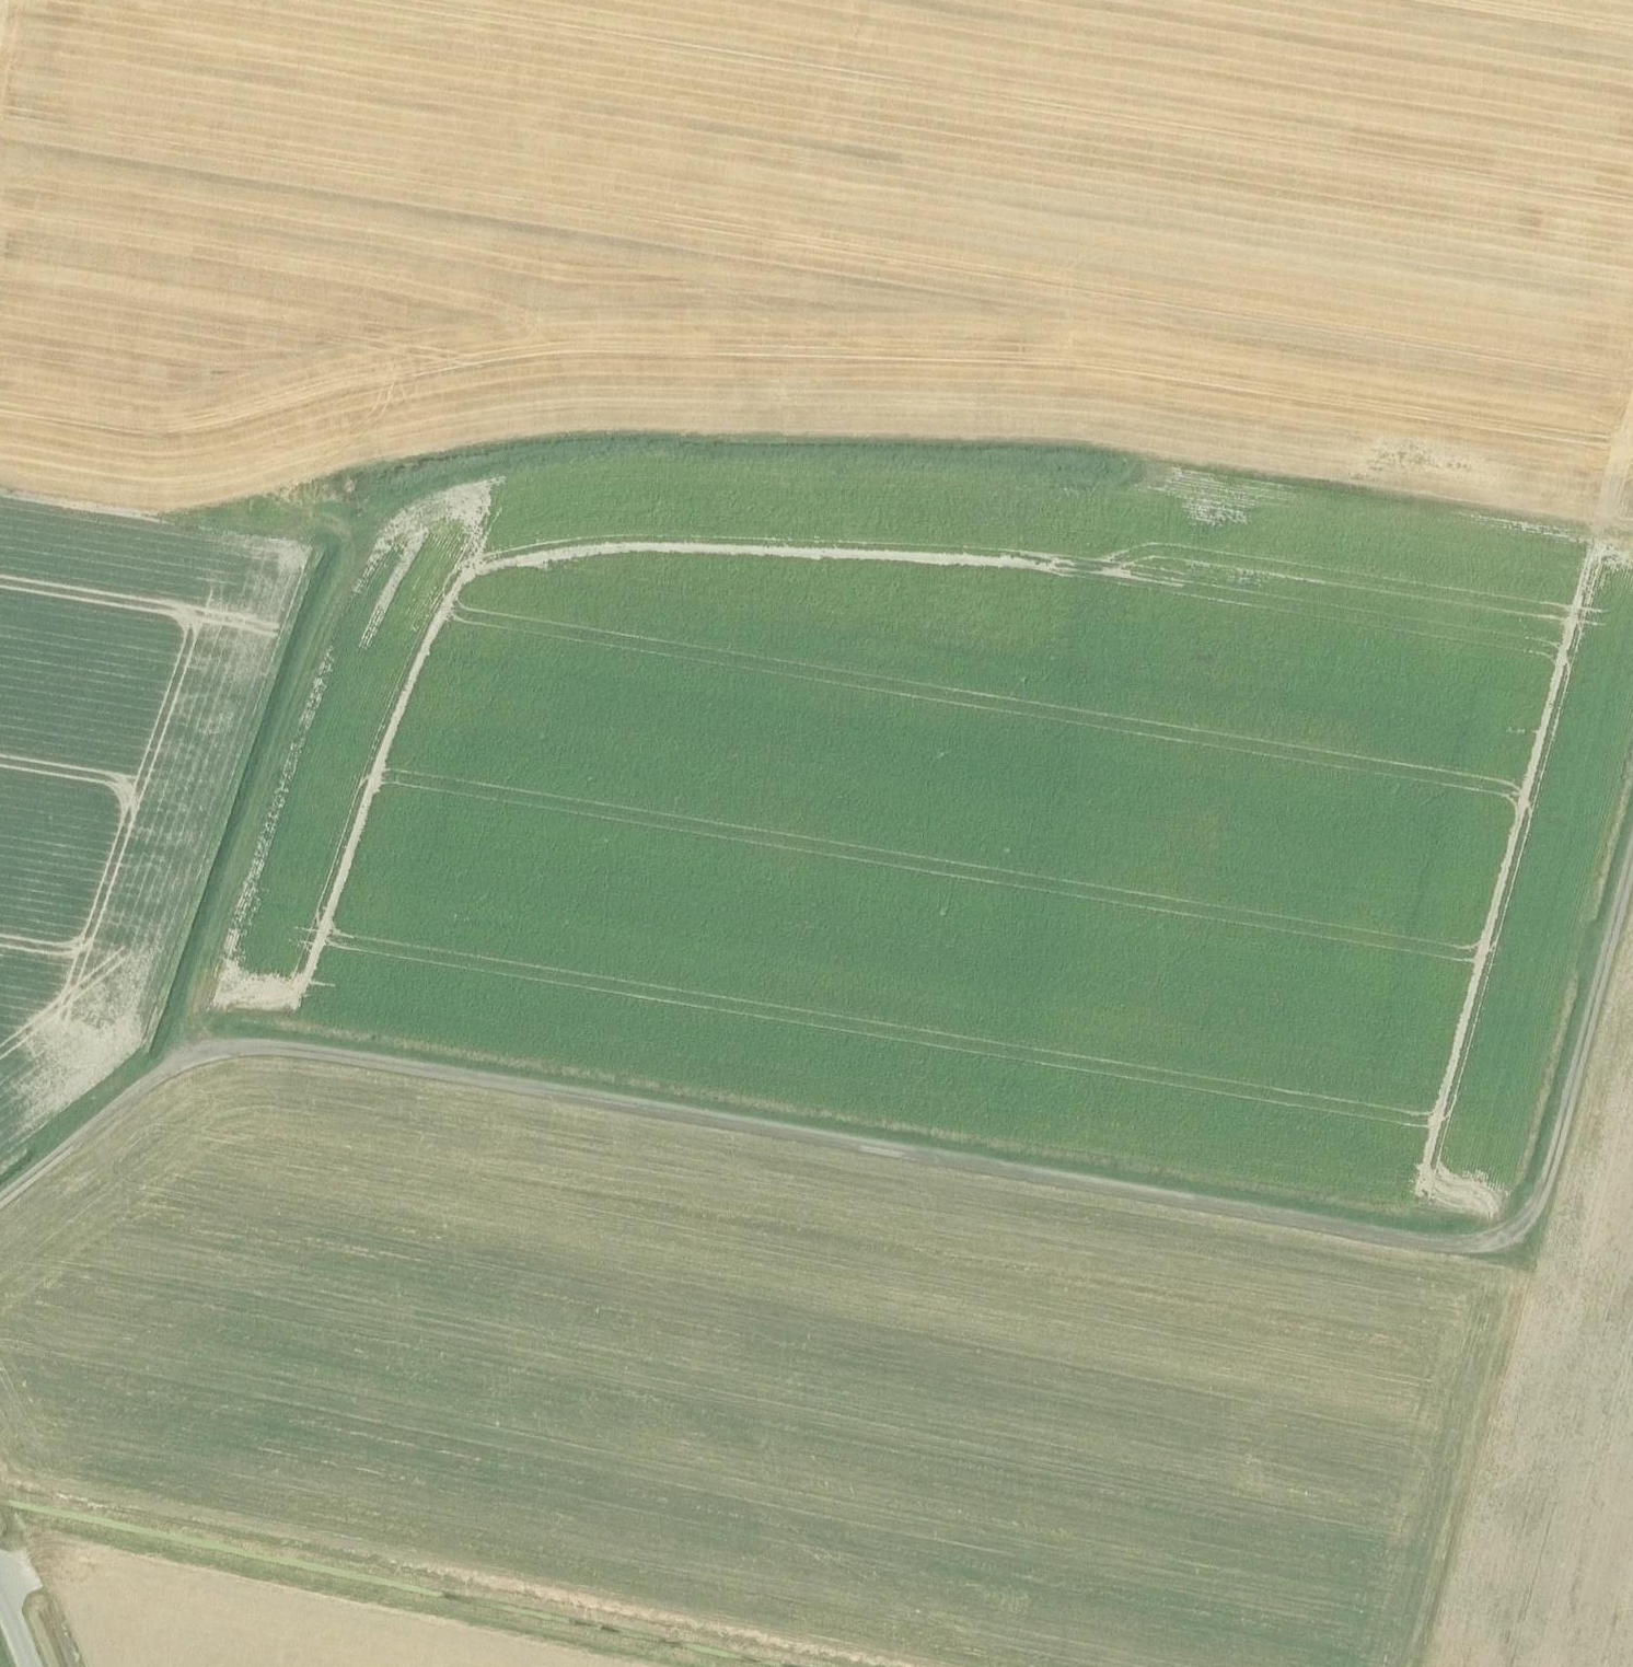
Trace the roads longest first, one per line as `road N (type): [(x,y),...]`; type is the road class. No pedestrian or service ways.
road 1 (track): [(1632,852),(1554,1181),(1528,1229),(1500,1245),(1455,1245),(242,1043),(183,1050),(0,1196)]
road 2 (track): [(0,4),(740,125)]

